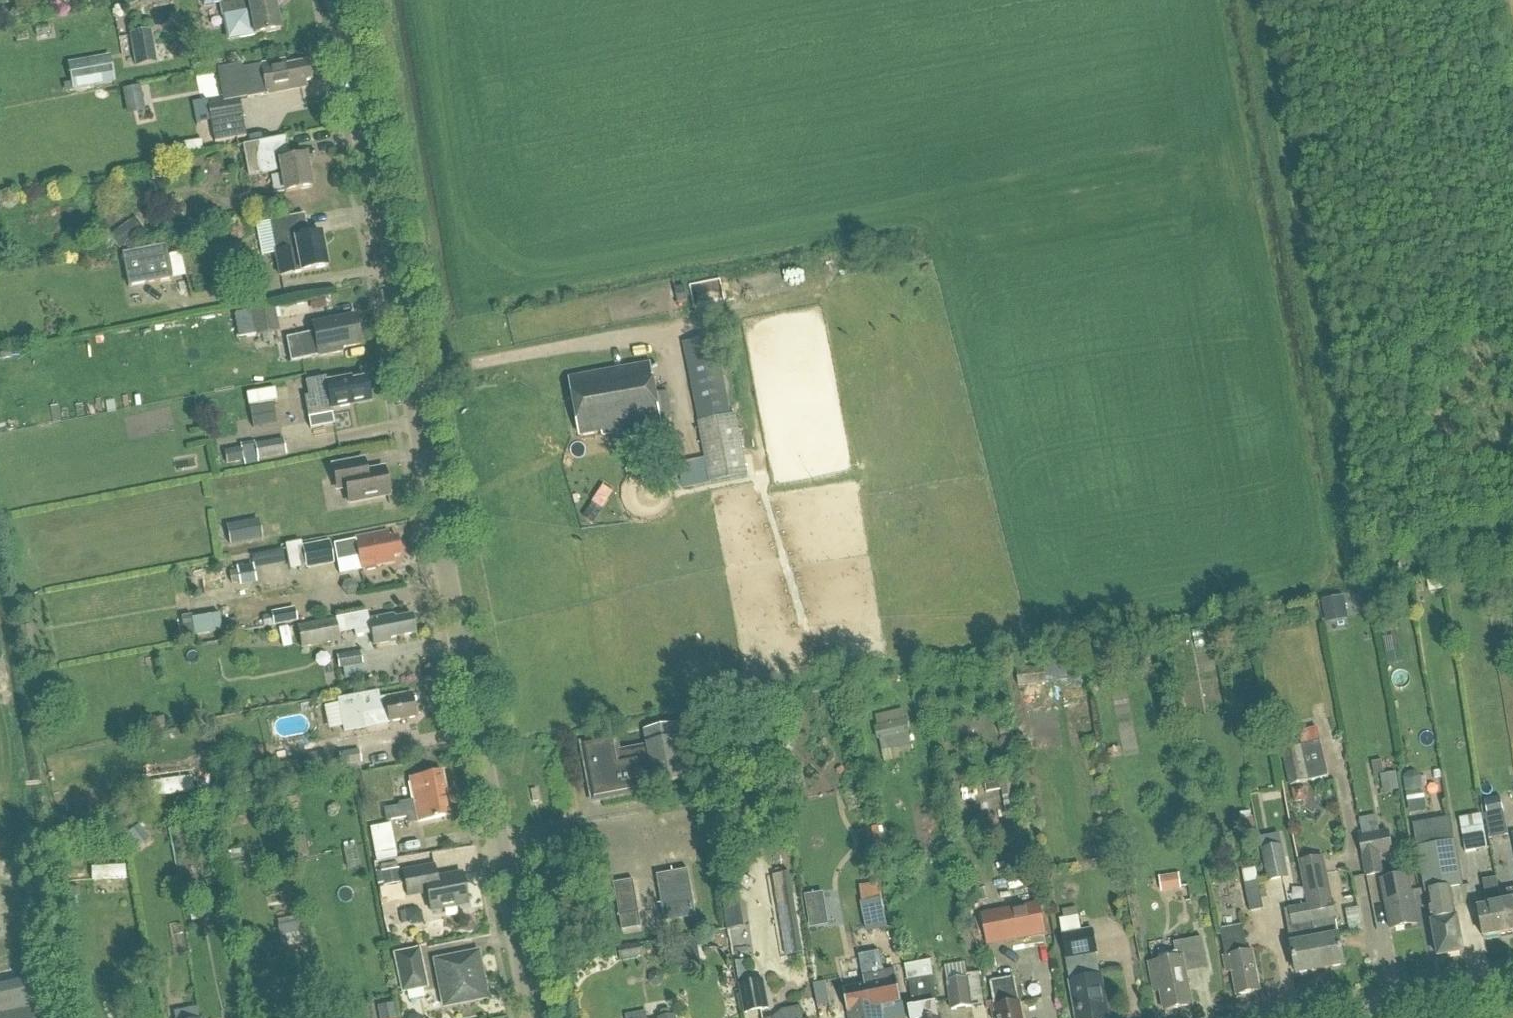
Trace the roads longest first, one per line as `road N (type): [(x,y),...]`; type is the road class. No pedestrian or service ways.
road 1 (unclassified): [(533,1017),(336,0)]
road 2 (residential): [(1324,1017),(1512,983)]

